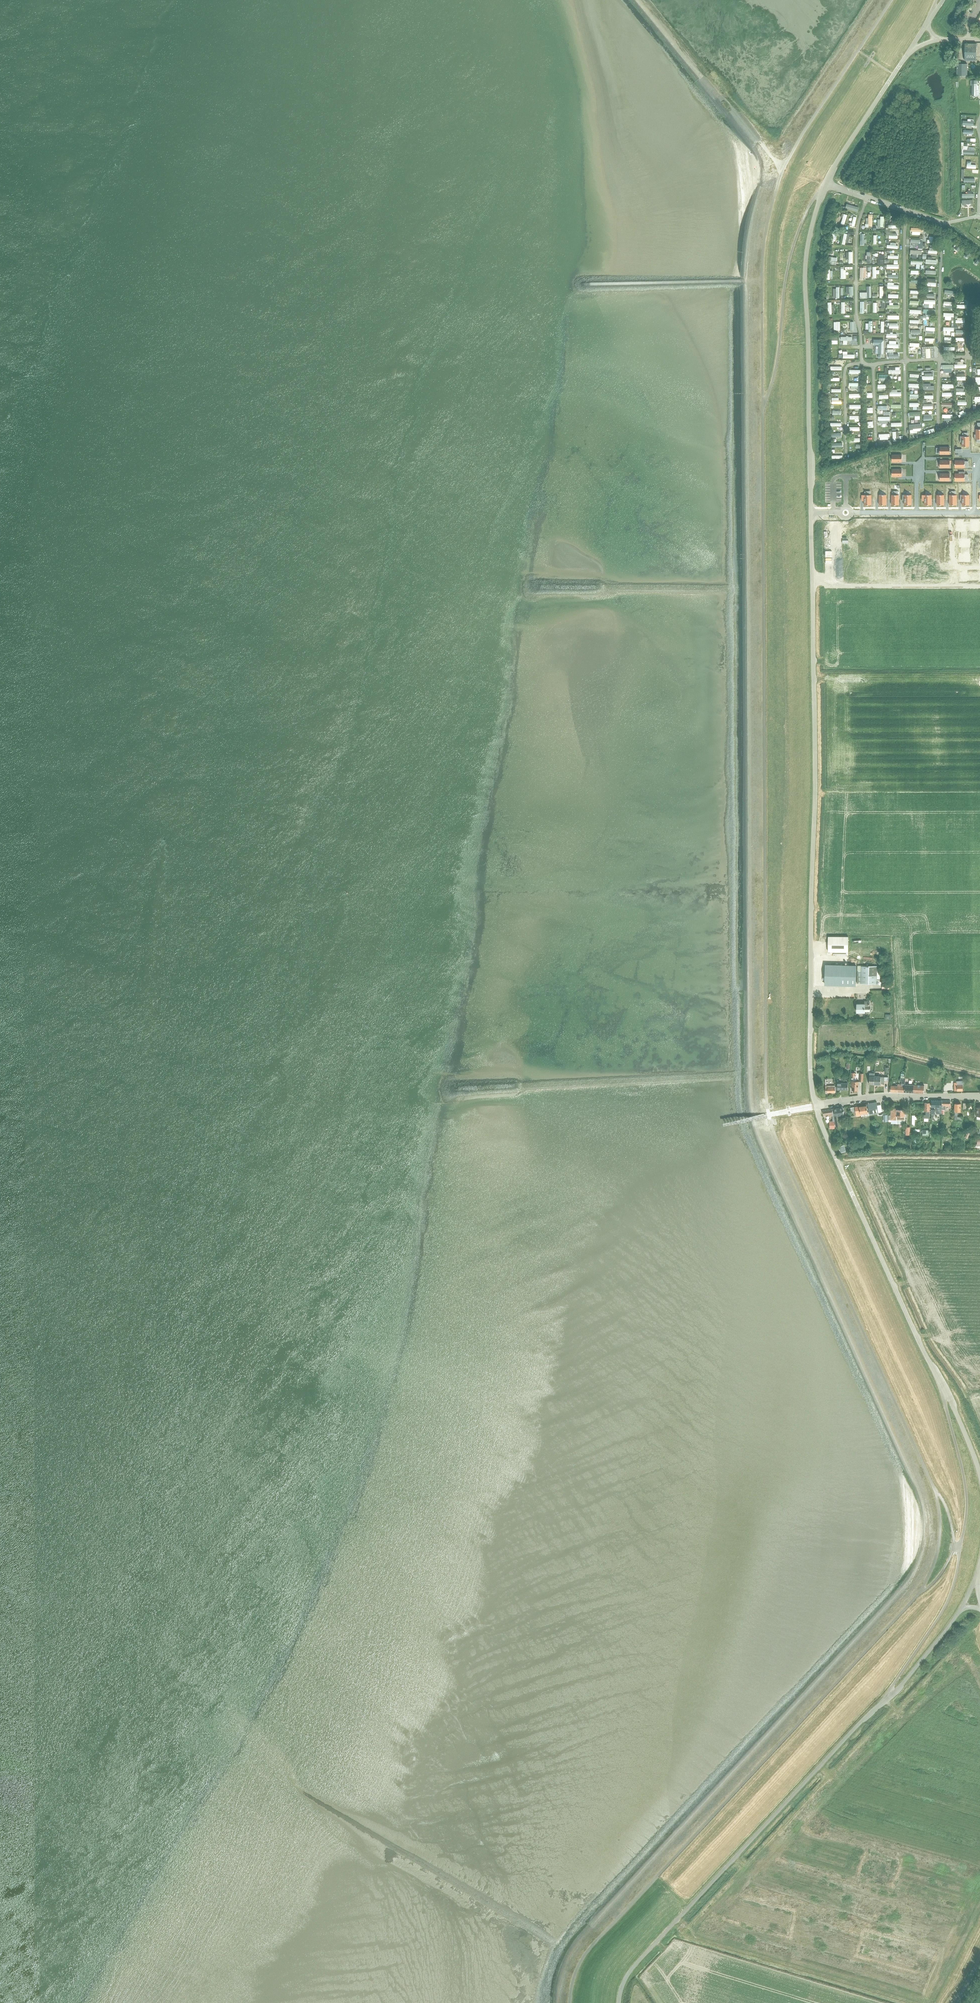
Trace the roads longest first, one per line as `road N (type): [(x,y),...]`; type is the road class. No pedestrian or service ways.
road 1 (tertiary): [(816,1105),(806,263),(838,161),(912,49)]
road 2 (tertiary): [(619,2002),(634,1966),(890,1696)]
road 3 (unclassified): [(890,1696),(949,1598),(963,1533),(966,1487),(942,1384)]
road 4 (tertiary): [(942,1384),(816,1105)]
road 5 (residential): [(868,198),(858,234),(862,362)]
road 6 (tertiary): [(816,1105),(979,1095)]
road 7 (residential): [(908,211),(906,362)]

